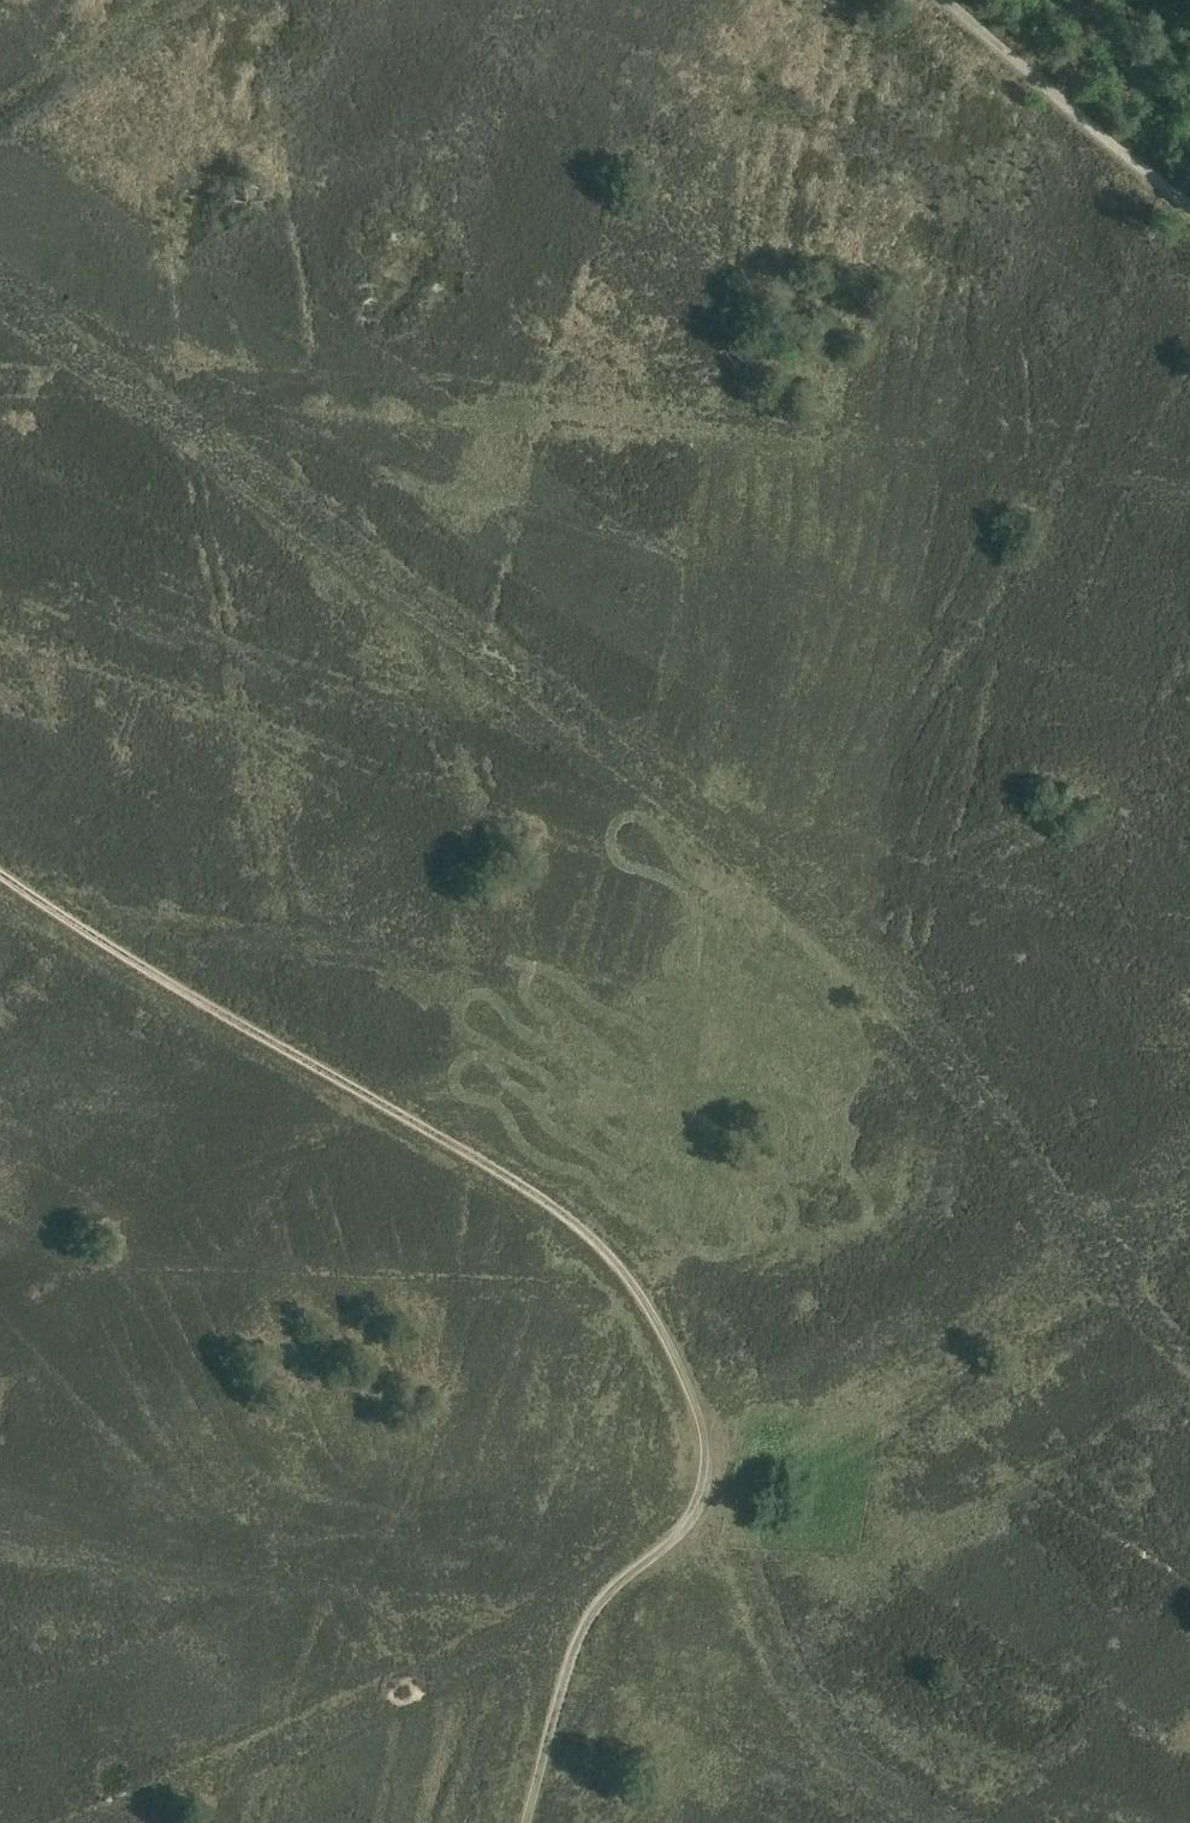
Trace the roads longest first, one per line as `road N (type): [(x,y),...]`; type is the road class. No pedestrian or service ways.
road 1 (track): [(0,871),(121,954),(508,1176),(573,1222),(635,1286),(698,1398),(710,1450),(705,1501),(694,1522),(588,1619),(525,1822)]
road 2 (track): [(1189,209),(945,0)]

